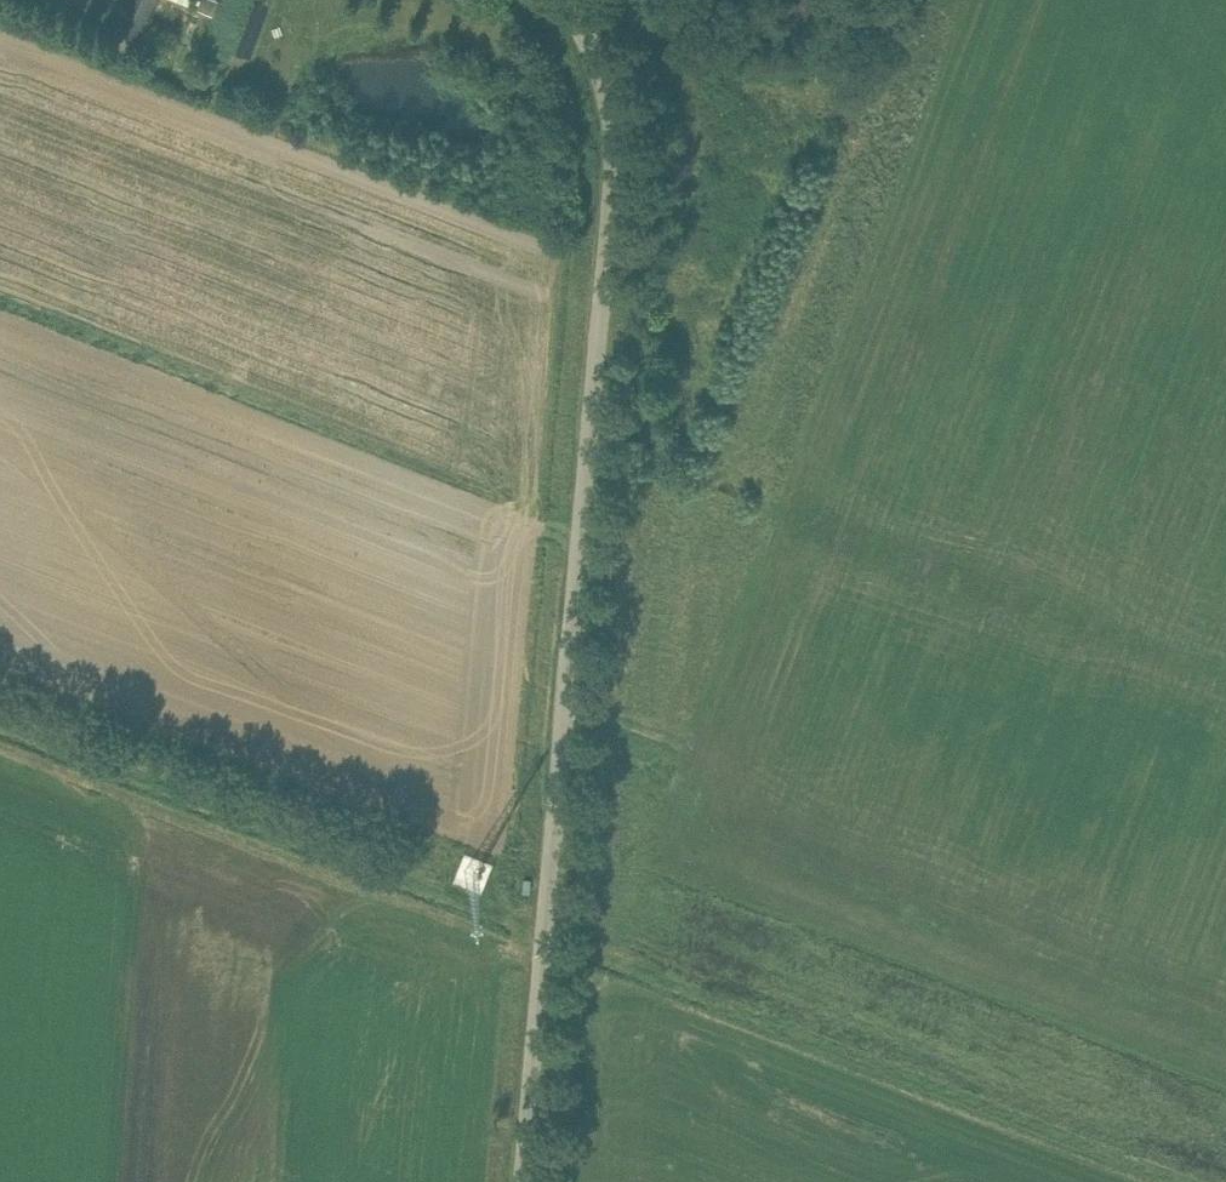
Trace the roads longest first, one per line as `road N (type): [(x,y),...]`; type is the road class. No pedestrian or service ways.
road 1 (unclassified): [(508,1181),(588,199),(576,64),(541,0)]

